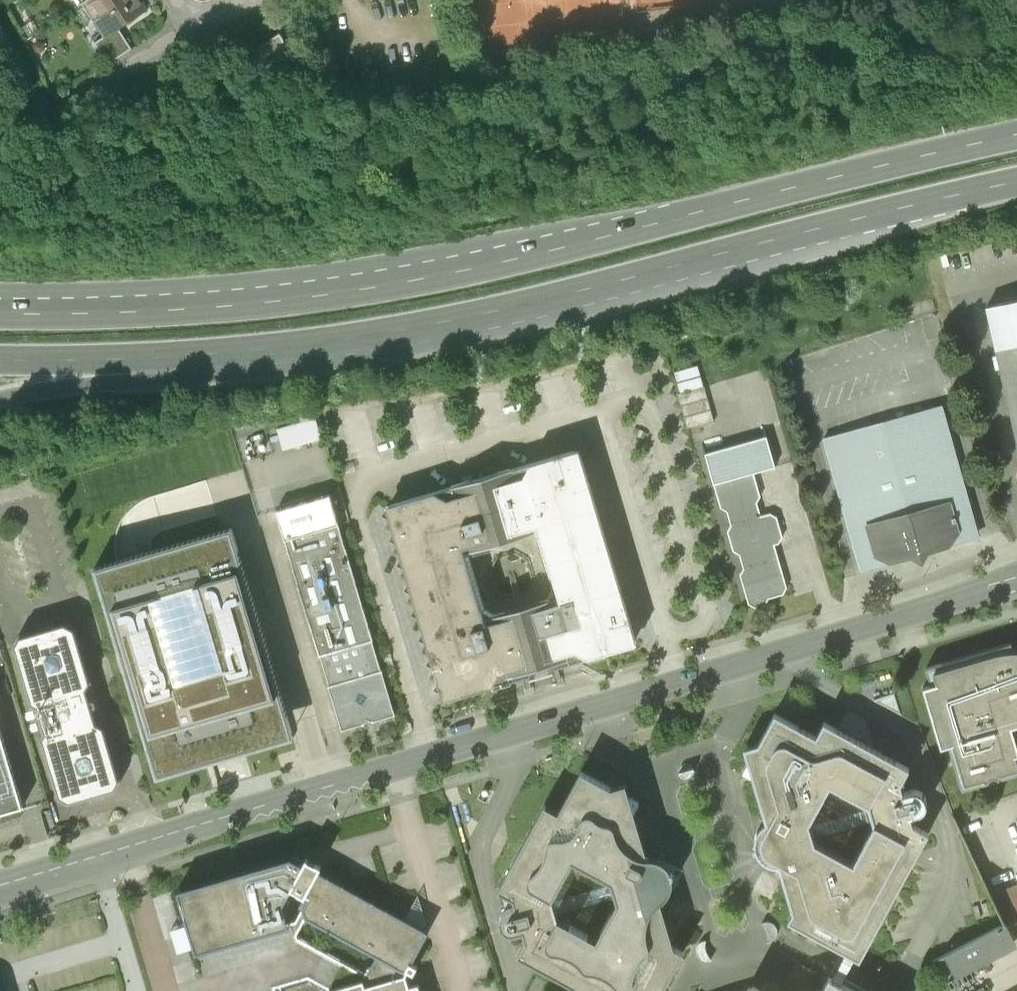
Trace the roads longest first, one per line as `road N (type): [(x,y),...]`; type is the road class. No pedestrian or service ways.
road 1 (tertiary): [(0,886),(1016,583)]
road 2 (trunk): [(1016,133),(360,289),(227,305),(0,313)]
road 3 (trunk): [(253,350),(489,312),(1016,180)]
road 4 (trunk): [(0,399),(253,350)]
road 5 (trunk): [(0,358),(253,350)]
road 6 (residential): [(58,111),(192,30)]

